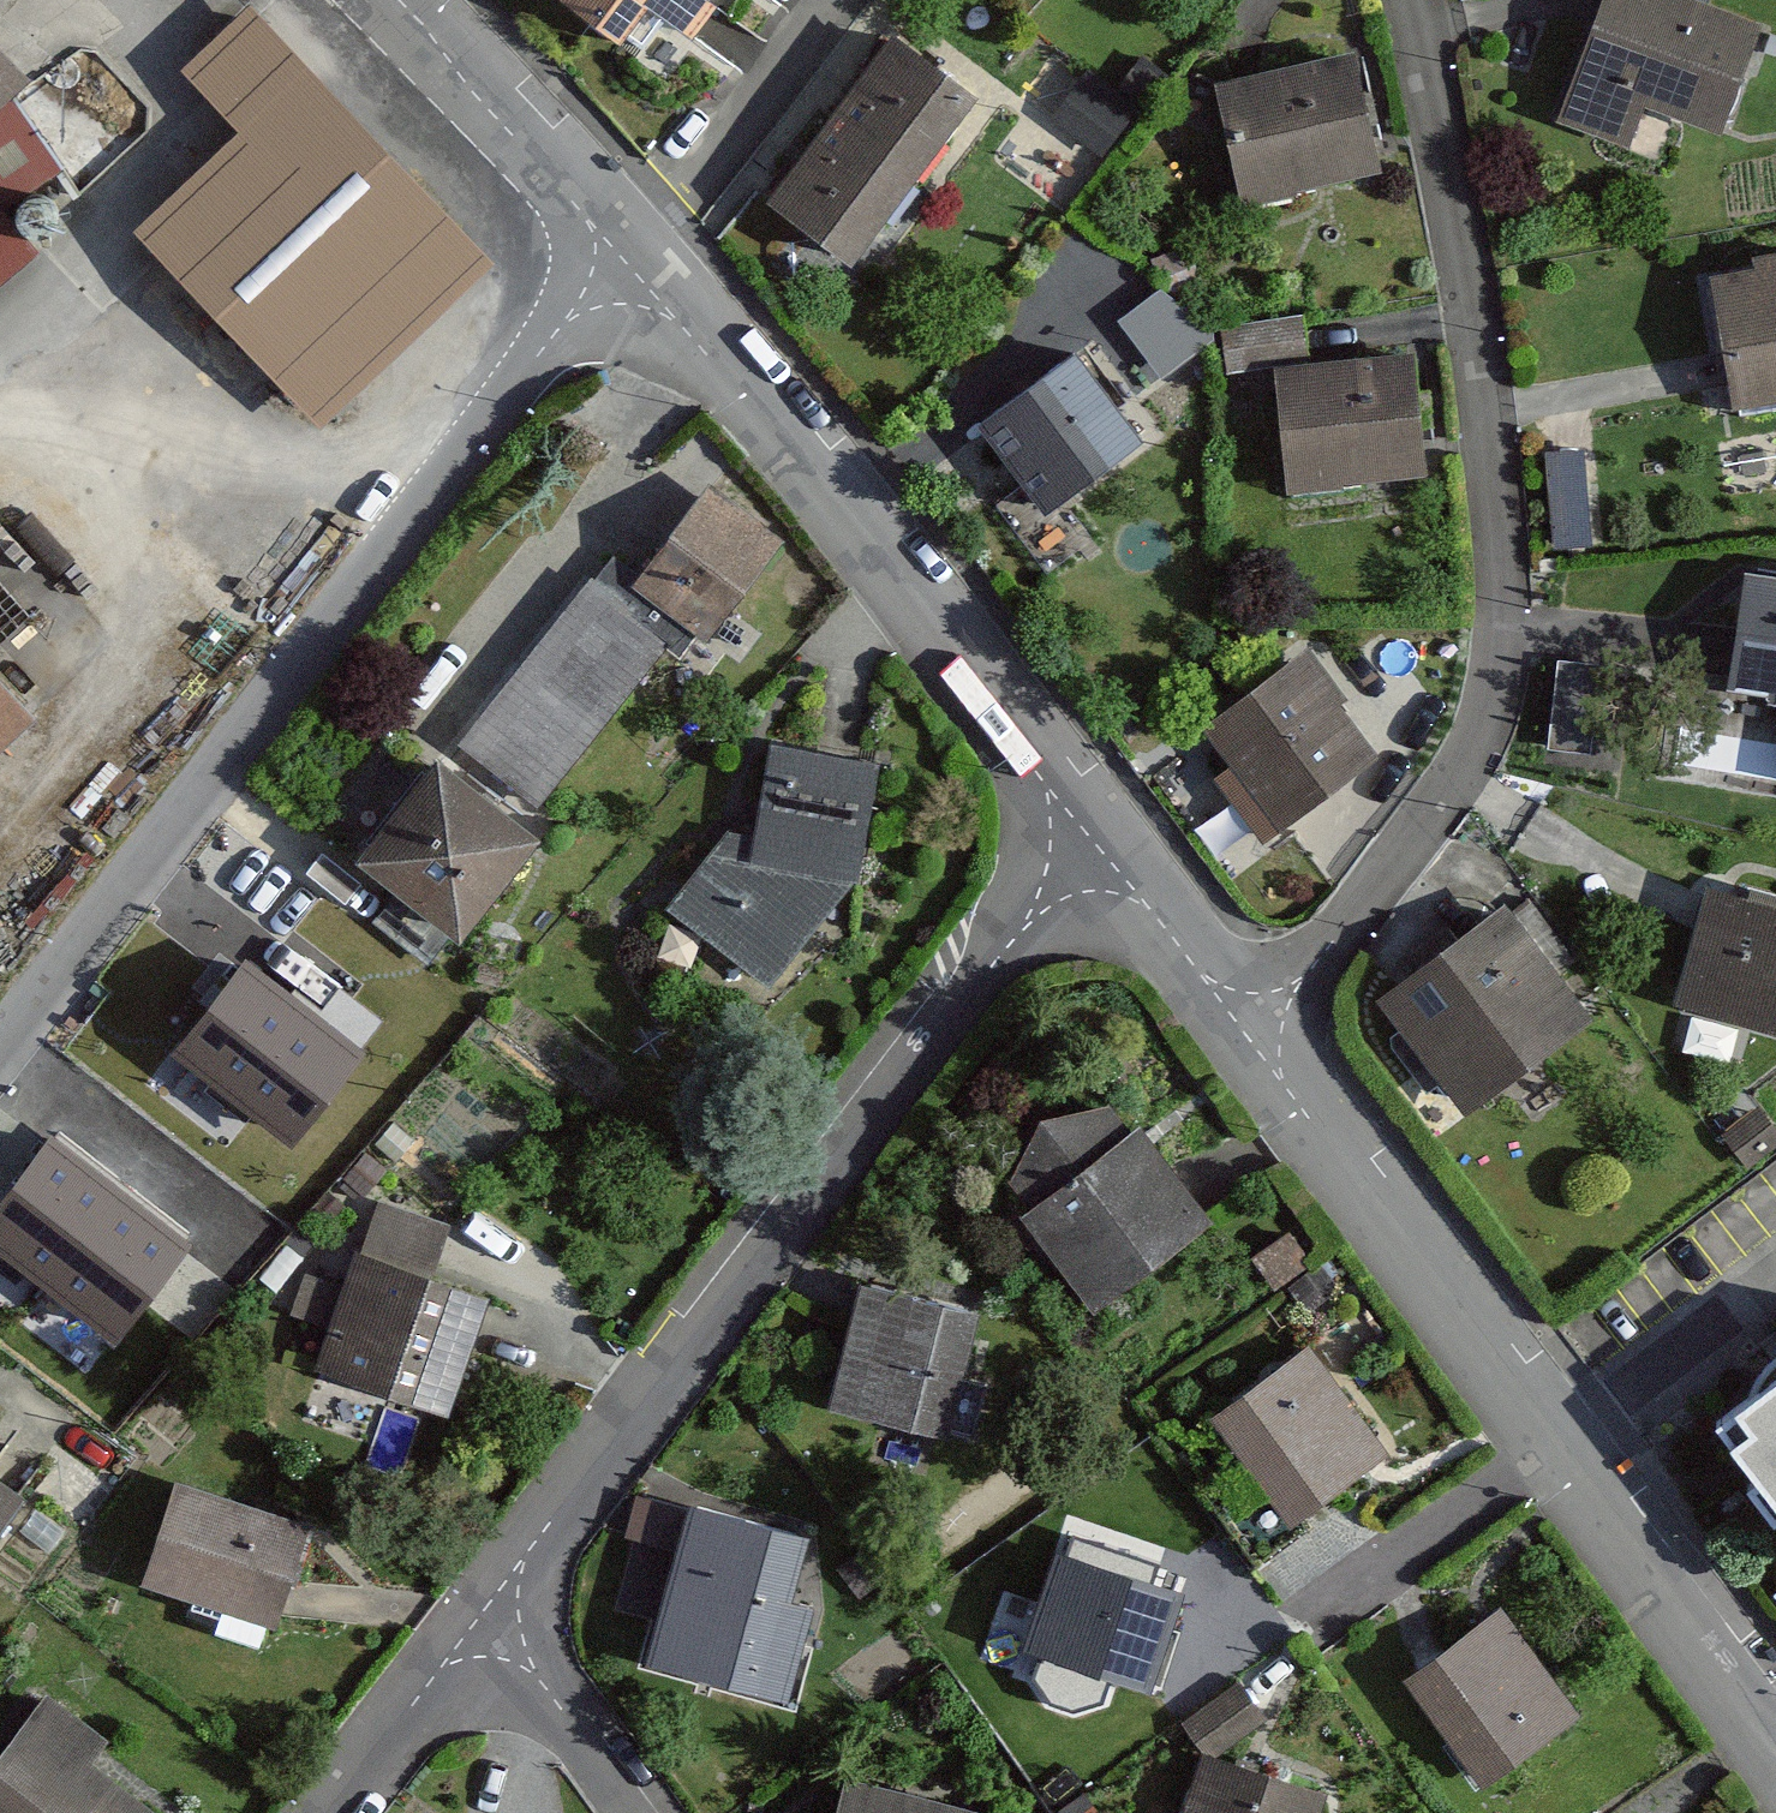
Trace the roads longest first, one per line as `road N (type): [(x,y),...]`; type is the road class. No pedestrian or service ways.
road 1 (residential): [(1775,1746),(1557,1439),(1088,829)]
road 2 (residential): [(626,257),(551,338),(0,1035)]
road 3 (residential): [(1088,829),(1007,948),(486,1606)]
road 4 (residential): [(1088,829),(844,509),(626,257)]
road 5 (residential): [(626,257),(389,0)]
road 6 (residential): [(486,1606),(327,1812)]
road 7 (residential): [(634,1812),(486,1606)]

